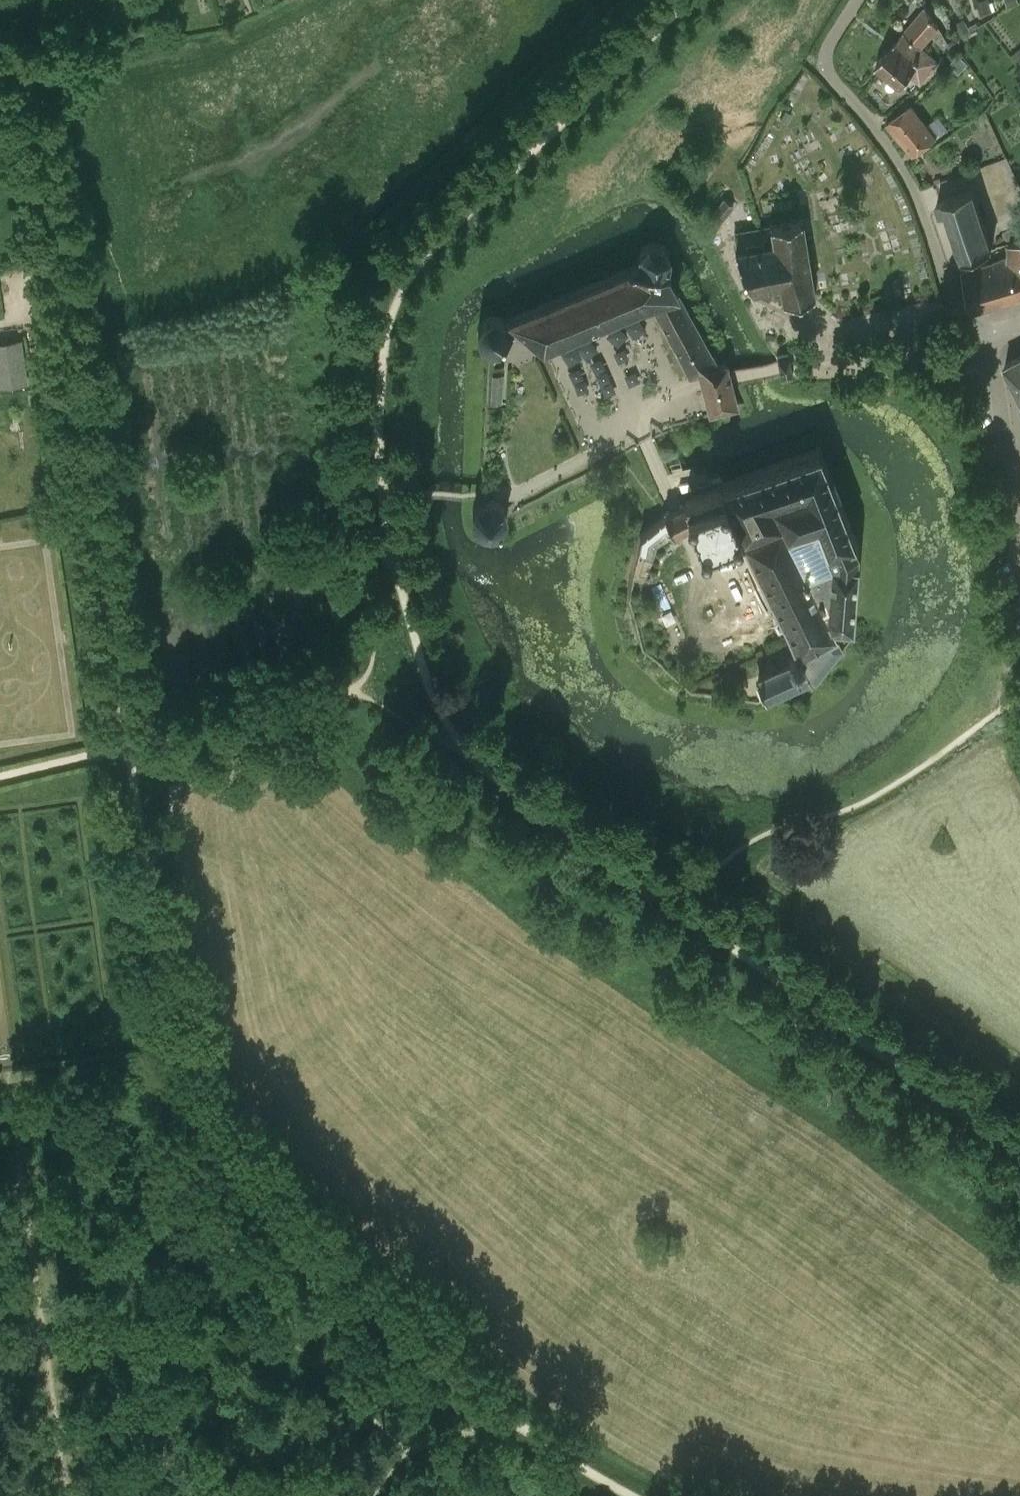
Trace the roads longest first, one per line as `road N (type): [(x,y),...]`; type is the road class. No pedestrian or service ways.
road 1 (residential): [(859,0),(827,48),(828,72),(898,167),(974,337)]
road 2 (track): [(0,777),(353,691)]
road 3 (residential): [(1014,544),(995,380),(974,337)]
road 4 (residential): [(789,366),(974,337)]

